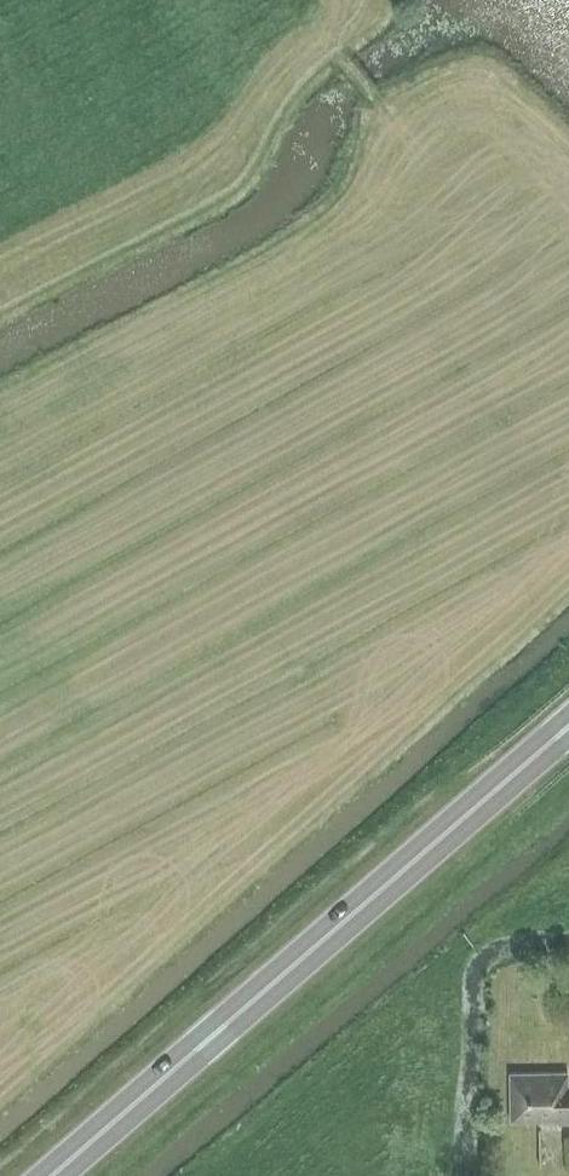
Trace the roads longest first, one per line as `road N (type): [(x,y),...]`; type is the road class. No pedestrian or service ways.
road 1 (trunk): [(52,1175),(568,727)]

